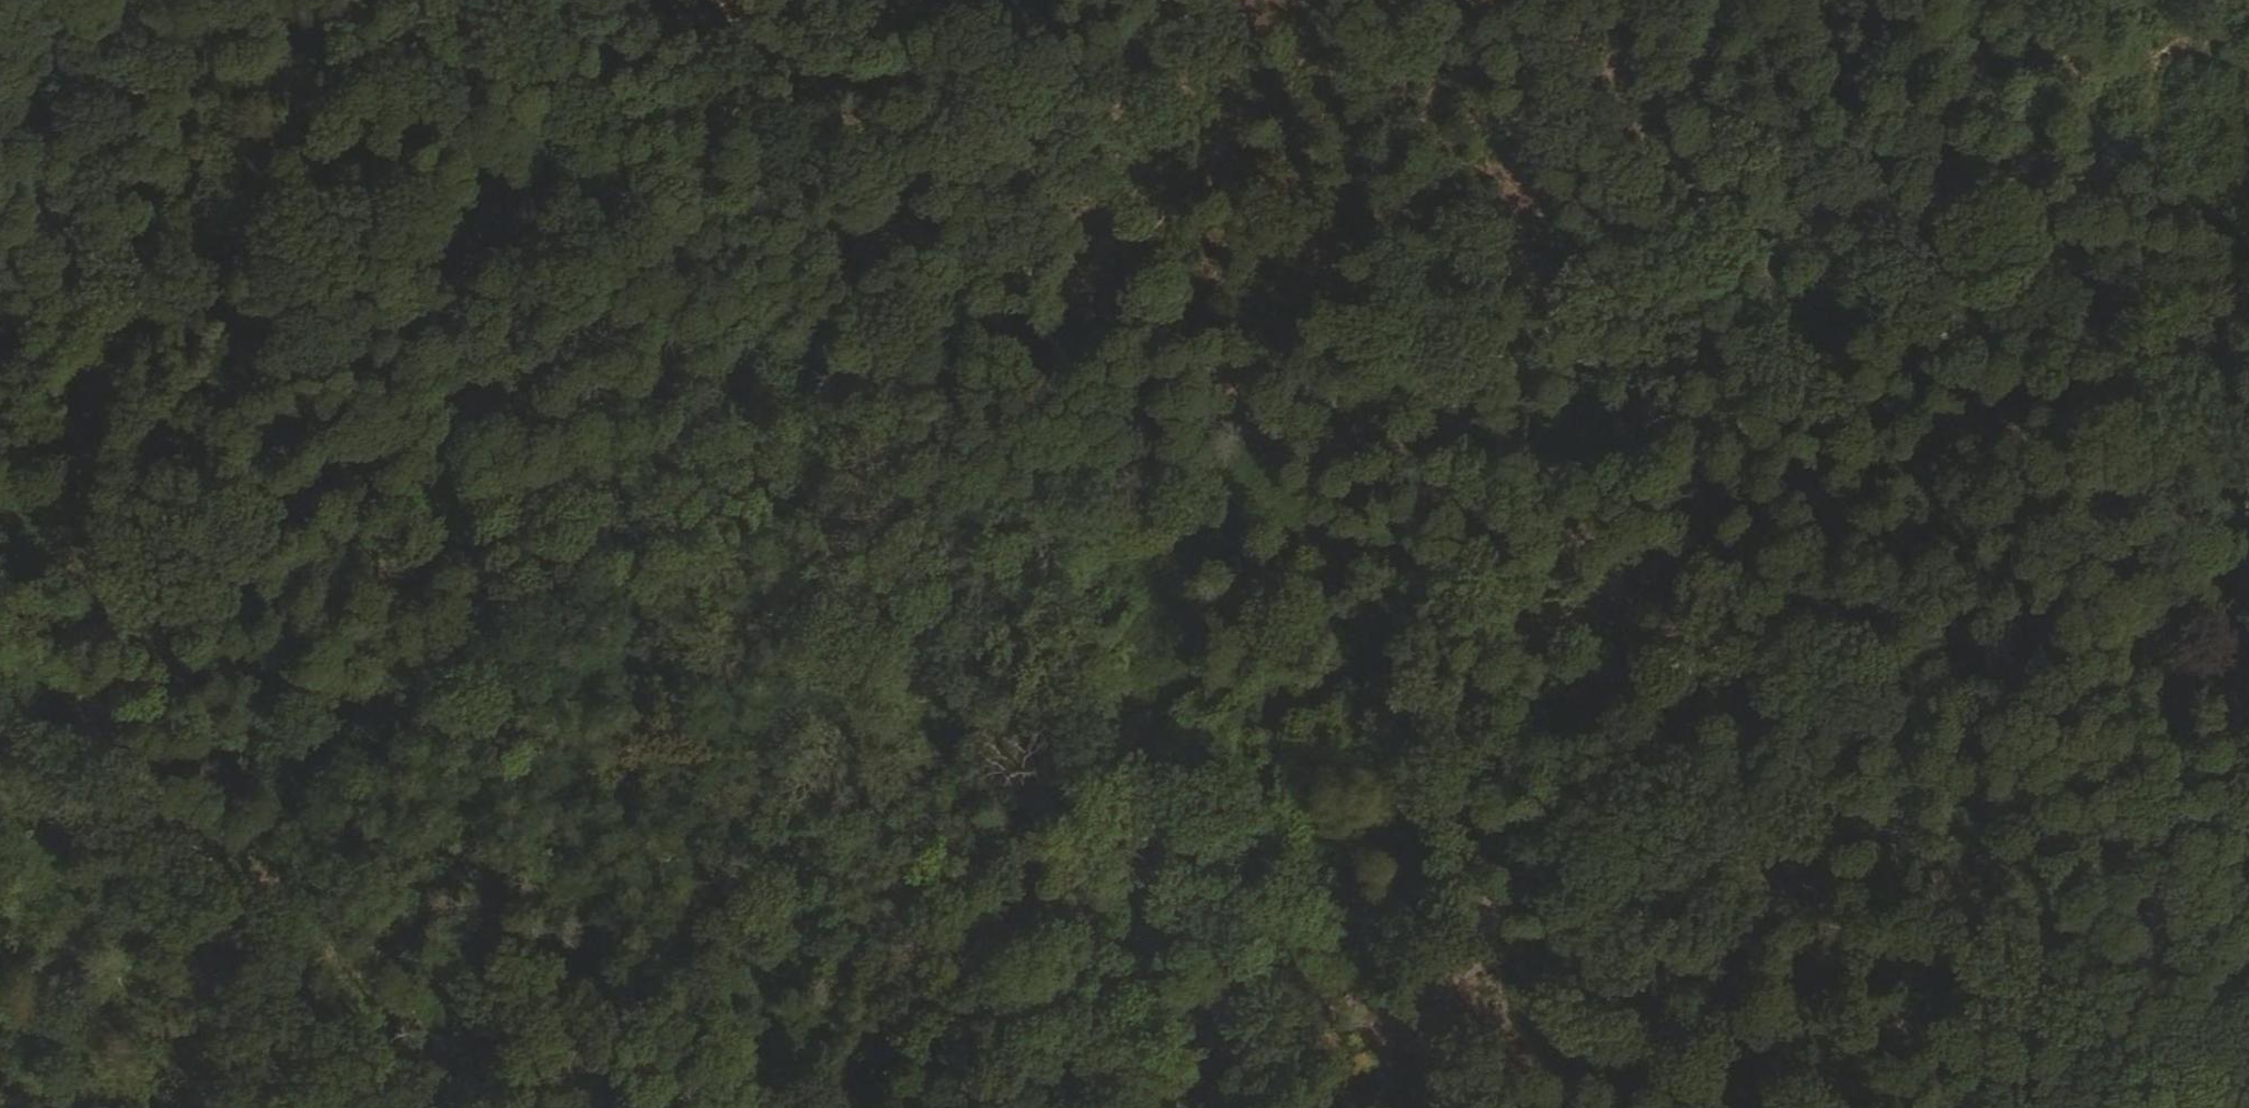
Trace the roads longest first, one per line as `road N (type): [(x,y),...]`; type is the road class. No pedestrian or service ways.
road 1 (track): [(2040,1107),(2248,693)]
road 2 (track): [(0,149),(120,0)]

